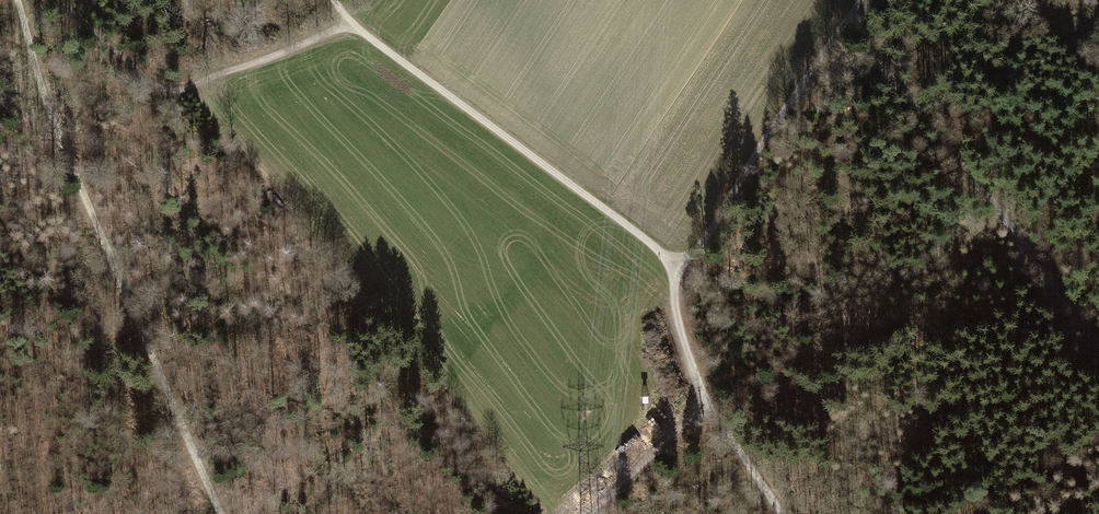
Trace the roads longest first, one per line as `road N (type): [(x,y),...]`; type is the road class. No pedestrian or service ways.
road 1 (track): [(16,0),(59,136),(220,513)]
road 2 (track): [(859,6),(882,73),(911,98),(1098,348)]
road 3 (track): [(683,267),(349,21)]
road 4 (track): [(349,21),(270,58),(166,92),(62,0)]
road 5 (track): [(683,267),(864,0)]
road 6 (track): [(705,401),(582,513)]
road 7 (track): [(705,401),(674,301),(683,267)]
road 8 (track): [(780,513),(705,401)]

